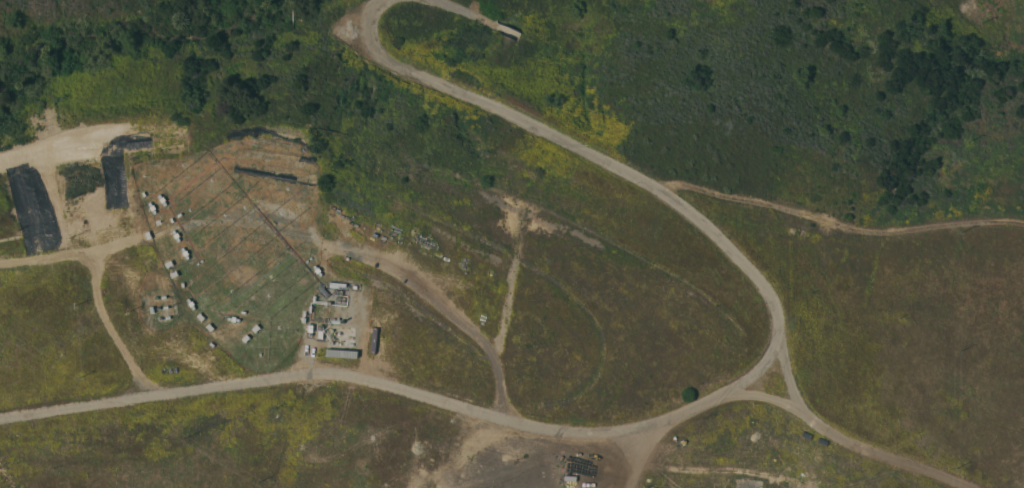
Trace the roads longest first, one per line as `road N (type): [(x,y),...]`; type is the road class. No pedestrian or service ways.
road 1 (residential): [(384,0),(367,35),(383,61),(676,206),(747,269),(767,291),(779,325),(767,361),(743,389),(662,422),(582,436),(492,418),(340,370),(0,417)]

